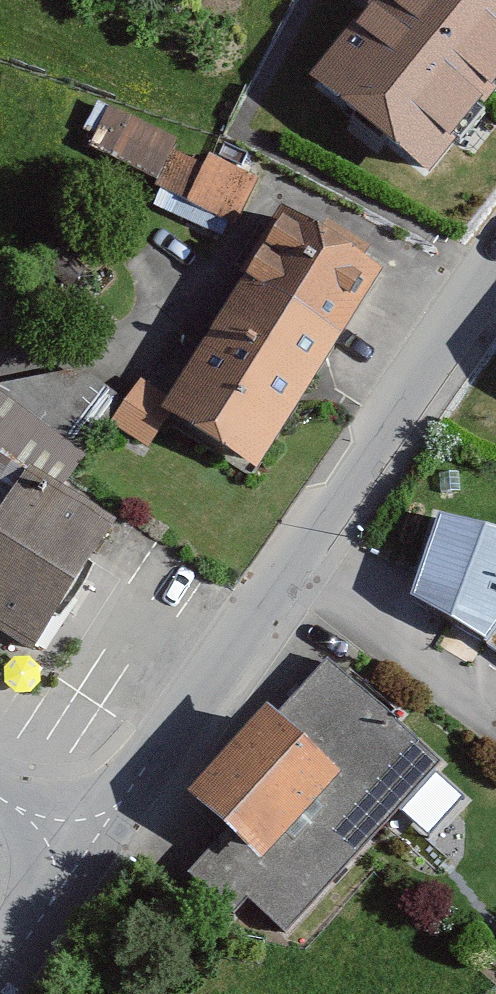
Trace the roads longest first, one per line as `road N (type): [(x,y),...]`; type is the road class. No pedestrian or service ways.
road 1 (tertiary): [(495,299),(82,862)]
road 2 (tertiary): [(82,862),(0,985)]

